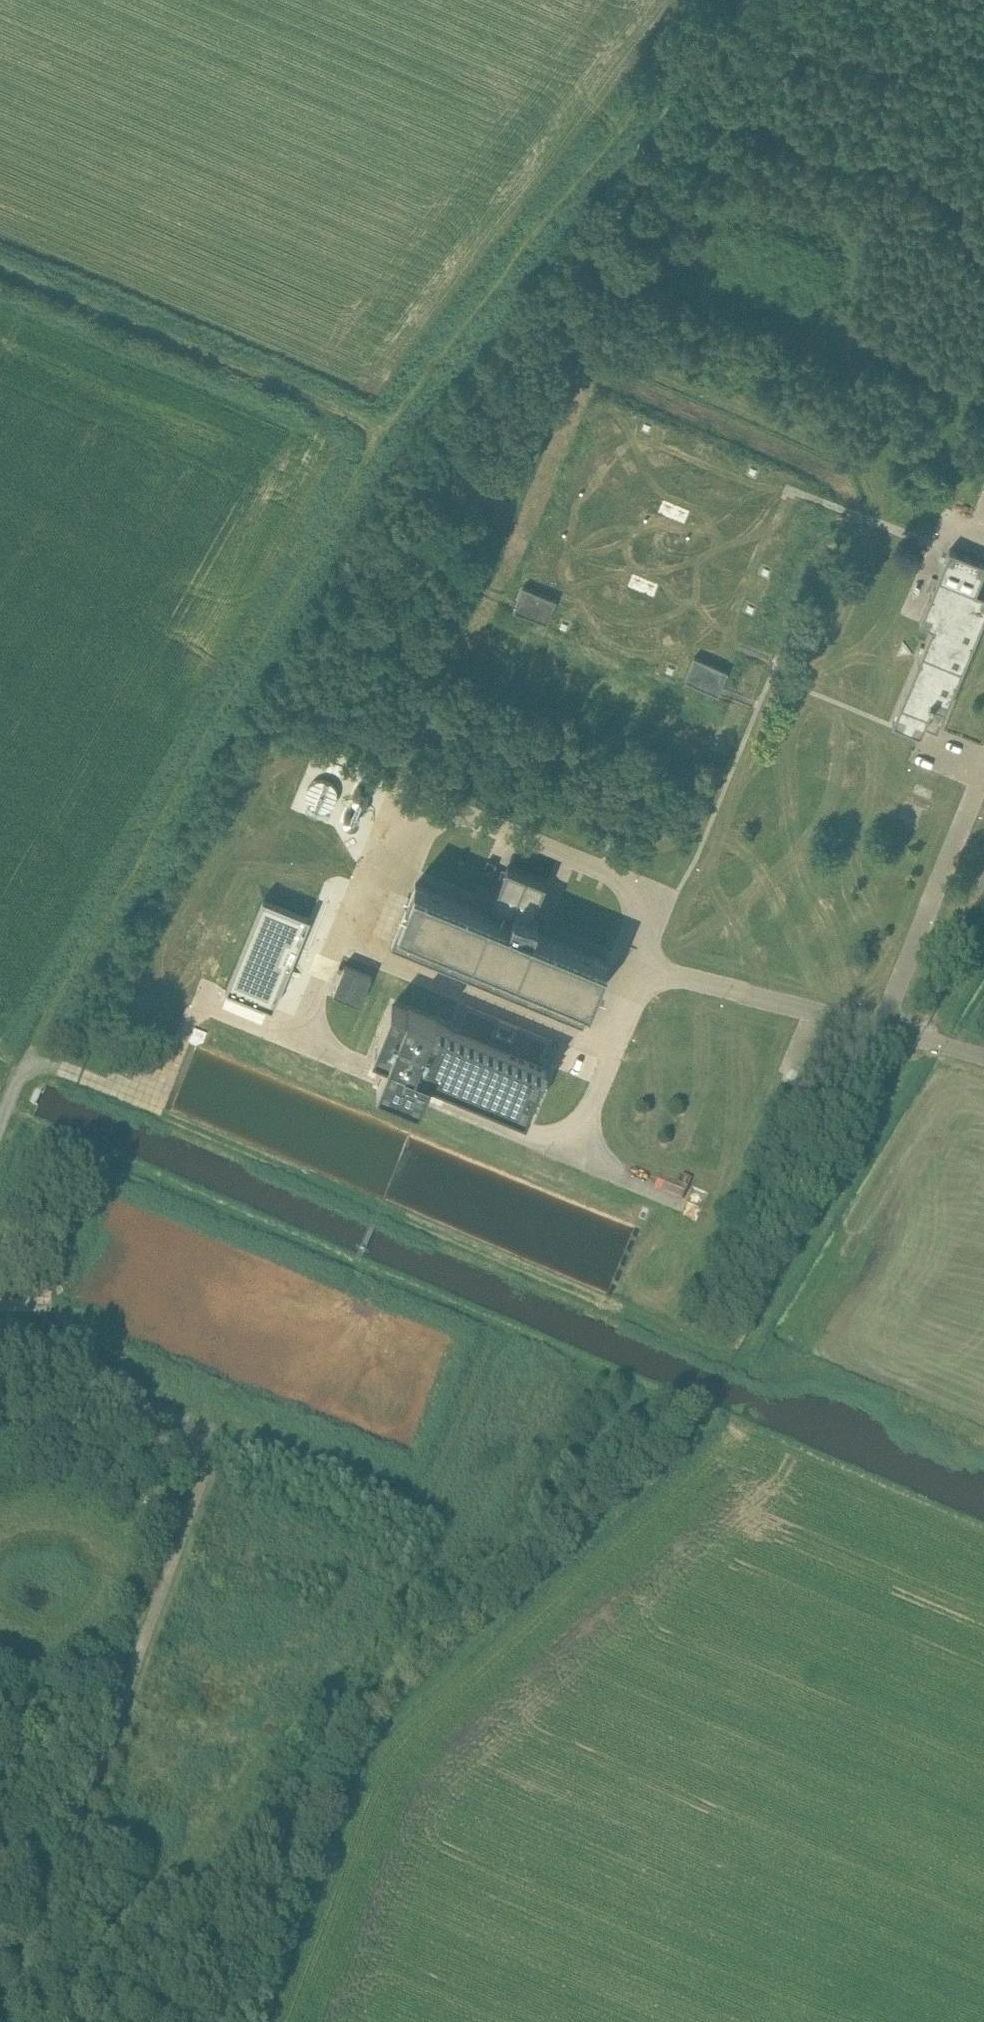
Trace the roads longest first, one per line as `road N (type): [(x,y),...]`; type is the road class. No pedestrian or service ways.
road 1 (track): [(384,433),(44,1025),(0,1125)]
road 2 (track): [(721,0),(384,433)]
road 3 (track): [(0,269),(384,433)]
road 4 (unclassified): [(983,1052),(641,963)]

